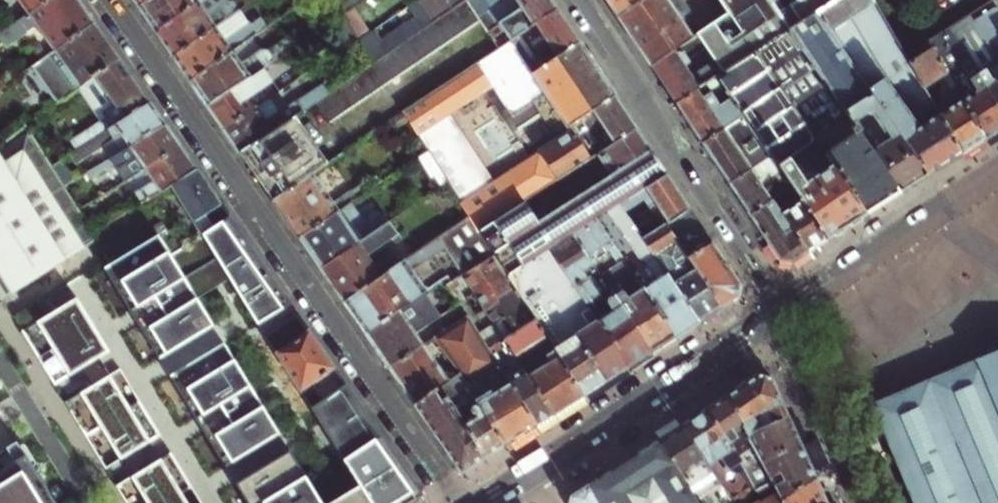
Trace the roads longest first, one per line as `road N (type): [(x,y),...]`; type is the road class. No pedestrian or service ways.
road 1 (residential): [(454,502),(109,0)]
road 2 (tertiary): [(578,0),(776,314)]
road 3 (tertiary): [(535,470),(776,314)]
road 4 (tertiary): [(776,314),(997,173)]
road 5 (tertiary): [(776,314),(858,502)]
road 6 (residential): [(0,361),(87,502)]

